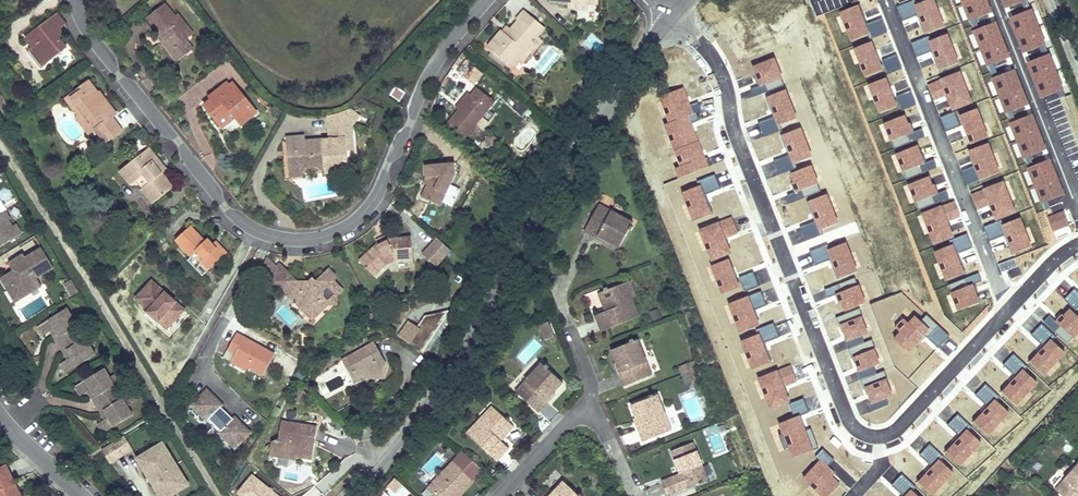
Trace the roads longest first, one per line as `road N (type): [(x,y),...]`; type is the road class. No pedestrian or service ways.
road 1 (residential): [(672,15),(726,82),(733,126),(857,433),(898,431),(1007,312)]
road 2 (residential): [(75,0),(94,40),(229,210),(284,239),(334,232),(372,203),(434,65),(485,0)]
road 3 (tertiary): [(352,495),(422,415),(539,207),(672,15)]
road 4 (residential): [(886,0),(1007,312)]
road 5 (residential): [(494,495),(571,413),(588,410),(636,495)]
road 6 (residential): [(1077,211),(995,0)]

